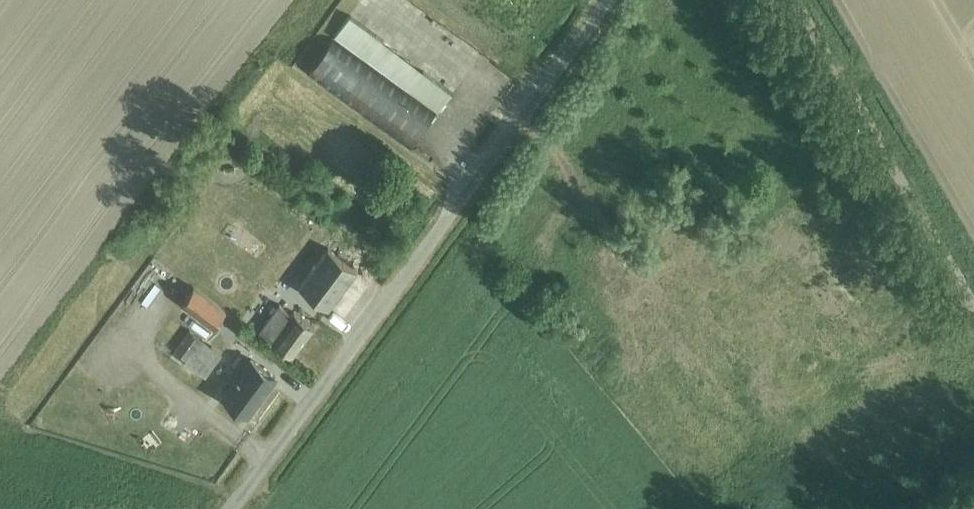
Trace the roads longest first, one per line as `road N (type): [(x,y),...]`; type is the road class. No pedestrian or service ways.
road 1 (unclassified): [(235,508),(611,0)]
road 2 (track): [(790,0),(973,307)]

